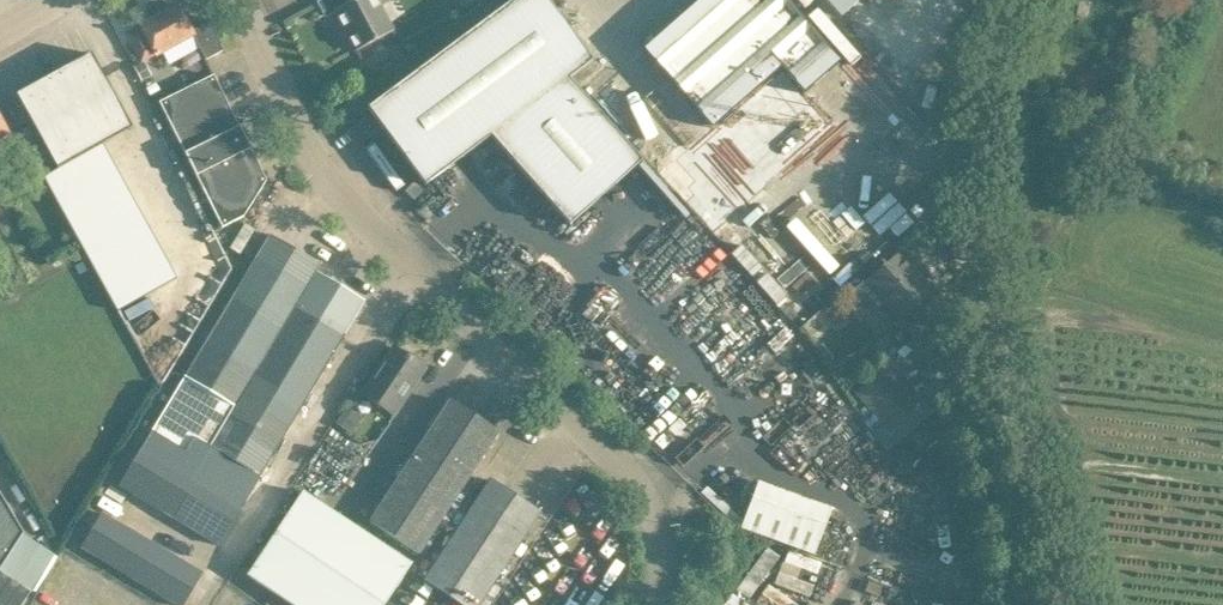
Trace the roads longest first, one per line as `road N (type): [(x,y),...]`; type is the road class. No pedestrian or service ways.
road 1 (unclassified): [(659,604),(667,538),(650,496),(377,228),(296,119),(239,0)]
road 2 (unclassified): [(1061,604),(982,282),(973,188),(1008,0)]

